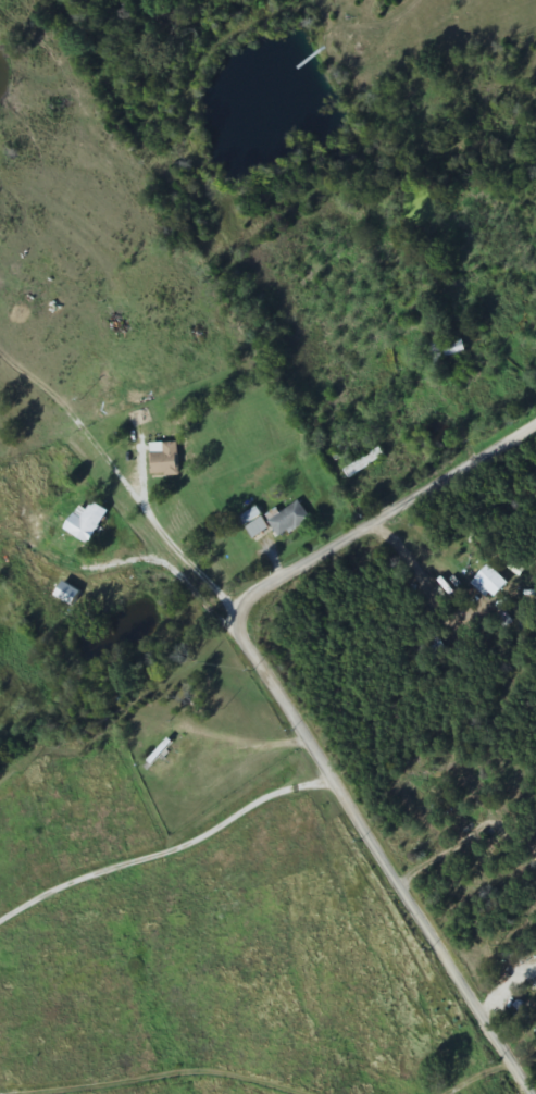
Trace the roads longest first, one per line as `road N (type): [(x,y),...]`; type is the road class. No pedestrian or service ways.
road 1 (residential): [(531,1093),(233,629),(250,599),(535,430)]
road 2 (residential): [(535,412),(506,376),(490,330),(508,229),(488,176),(374,111)]
road 3 (residential): [(328,779),(260,799),(198,840),(108,866),(0,918)]

